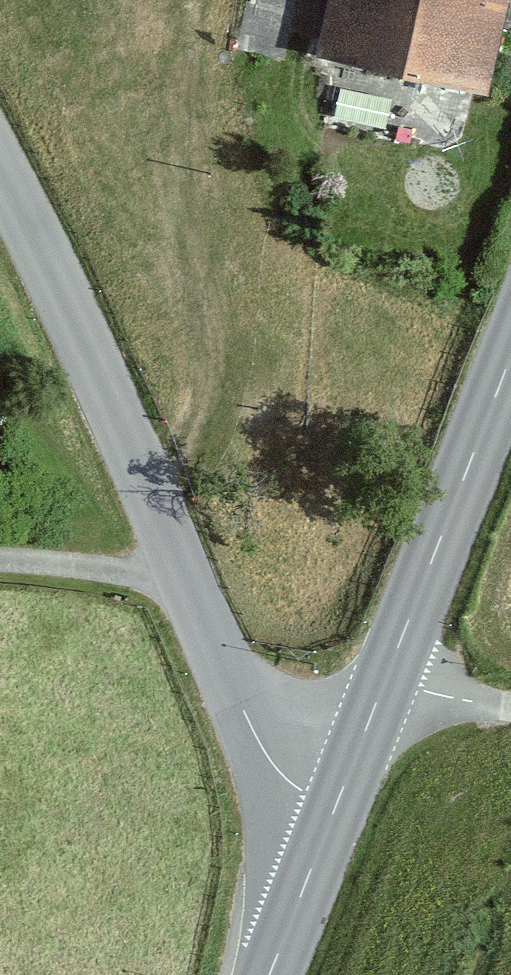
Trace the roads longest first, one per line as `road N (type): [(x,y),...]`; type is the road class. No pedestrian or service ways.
road 1 (tertiary): [(0,166),(247,706),(274,754),(334,812)]
road 2 (secondary): [(510,355),(385,681)]
road 3 (secondary): [(334,812),(269,974)]
road 4 (secondary): [(385,681),(334,812)]
road 5 (unclassified): [(385,681),(510,706)]

